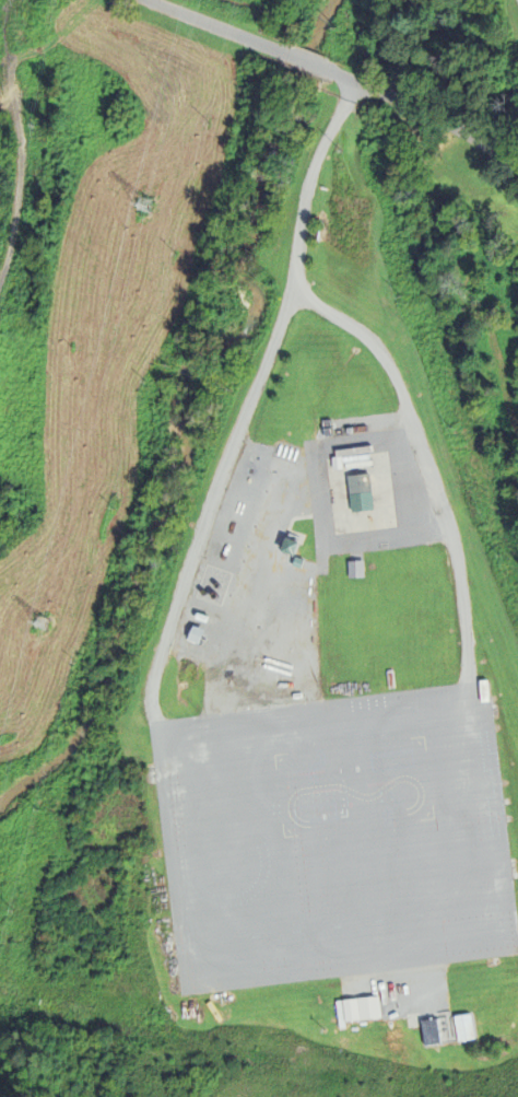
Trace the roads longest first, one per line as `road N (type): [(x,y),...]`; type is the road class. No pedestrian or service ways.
road 1 (residential): [(13,0),(2,31),(21,173),(0,278)]
road 2 (residential): [(517,173),(425,113),(327,71)]
road 3 (residential): [(287,56),(143,0)]

